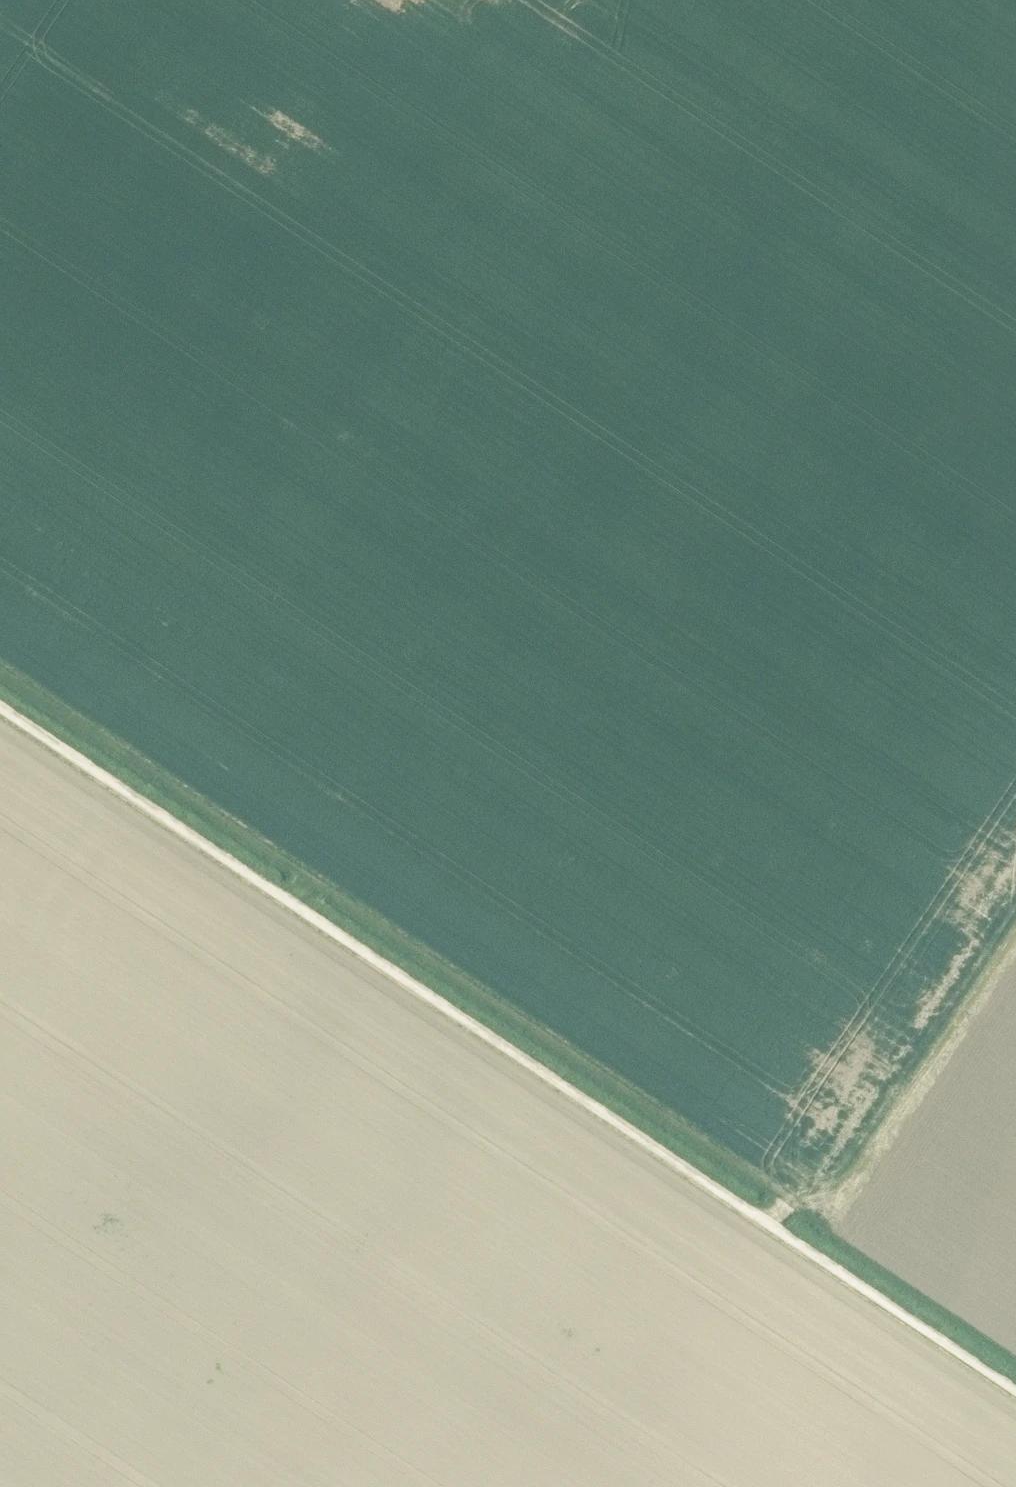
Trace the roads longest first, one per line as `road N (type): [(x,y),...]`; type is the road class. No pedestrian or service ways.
road 1 (track): [(1015,1389),(0,698)]

